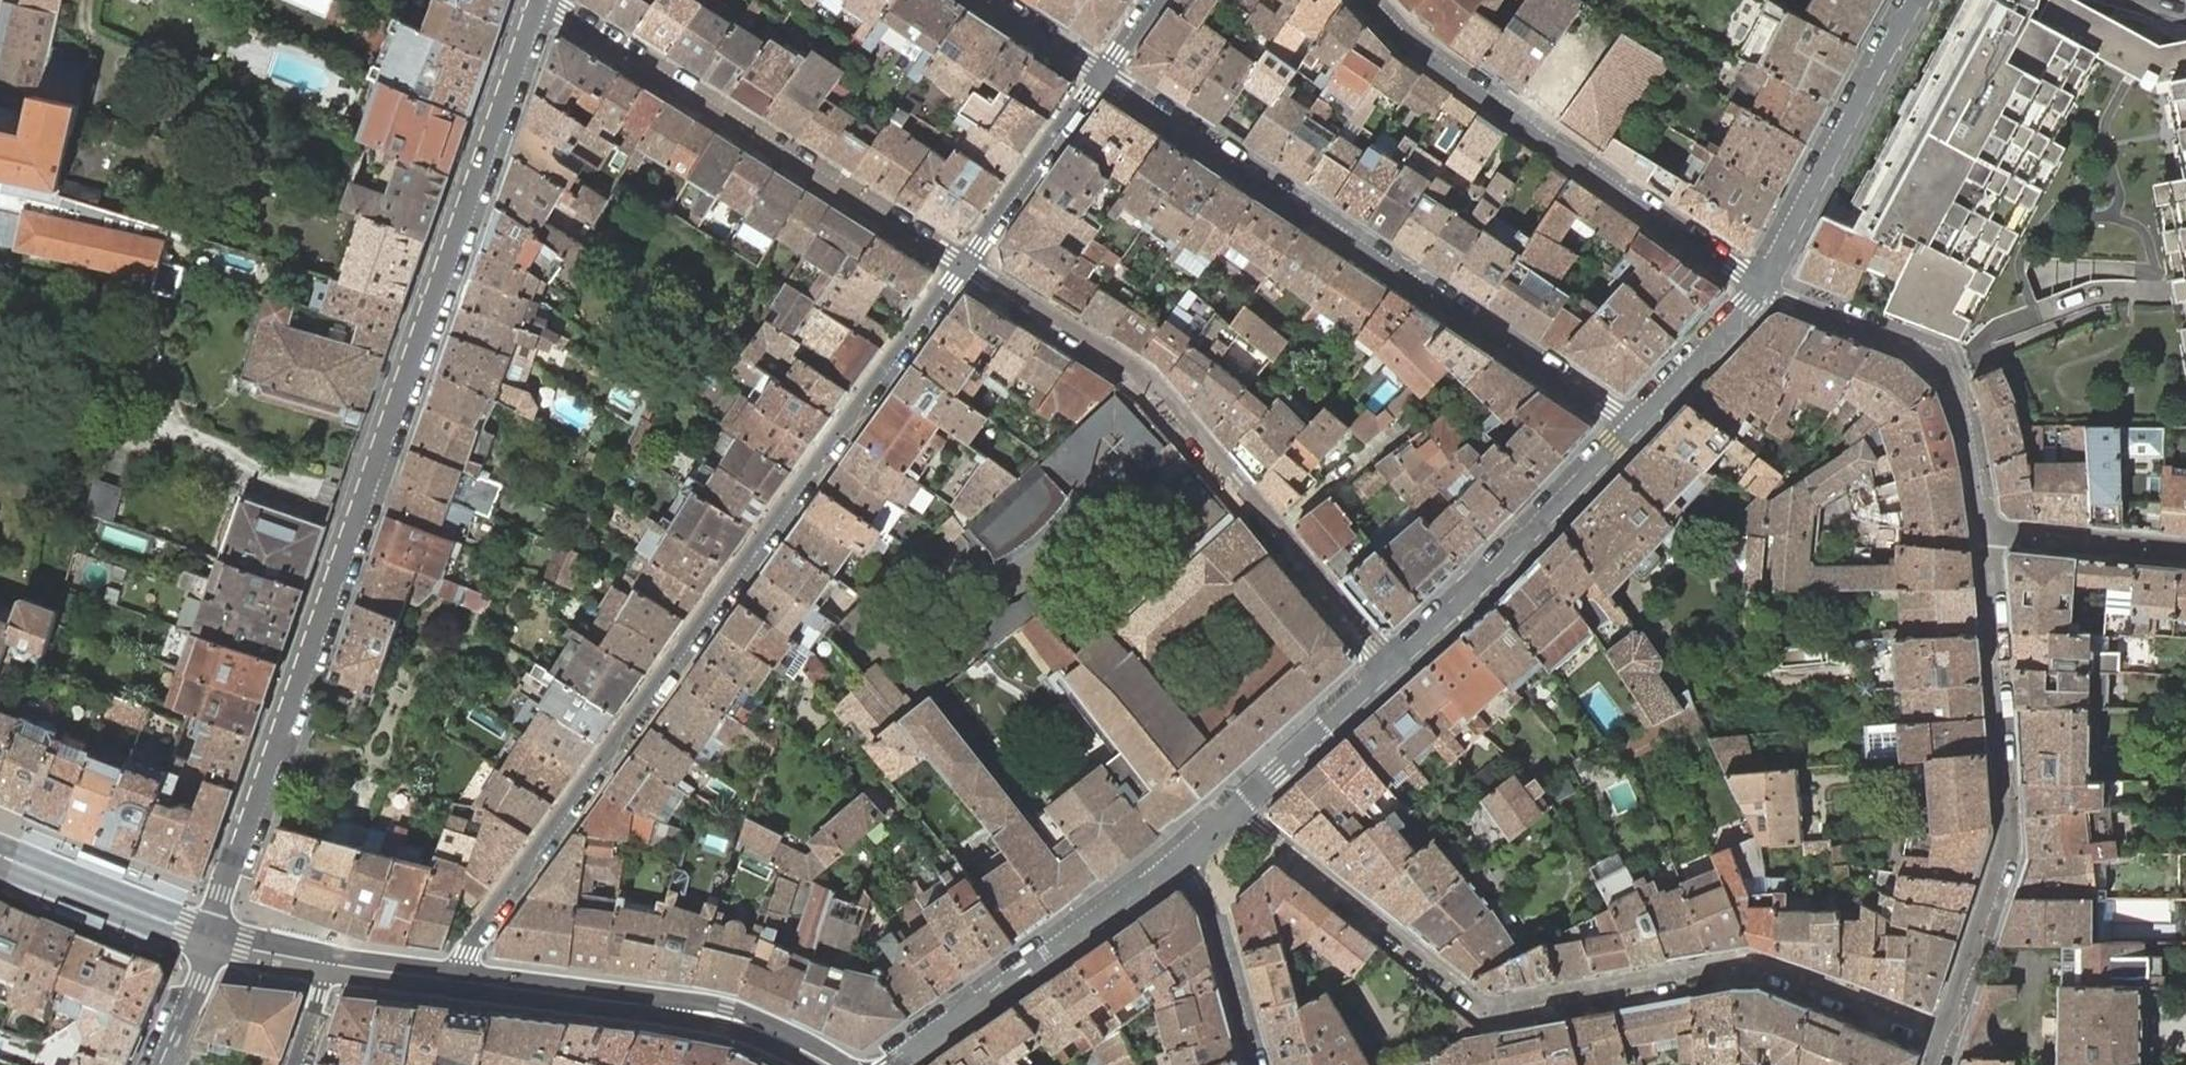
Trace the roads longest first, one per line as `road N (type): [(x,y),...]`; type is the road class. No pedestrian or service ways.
road 1 (tertiary): [(539,2),(210,933)]
road 2 (residential): [(964,265),(476,949),(462,980)]
road 3 (residential): [(1231,807),(1487,1012),(1733,968),(1765,970),(1947,1038)]
road 4 (residential): [(1103,73),(1634,425)]
road 5 (residential): [(1391,664),(1137,375),(964,265)]
road 6 (residential): [(1947,1038),(2012,845),(1987,531)]
road 7 (residential): [(964,265),(539,2)]
road 8 (residential): [(1760,281),(1404,35),(1372,0)]
road 9 (tertiary): [(830,1064),(740,1019),(462,980)]
road 10 (residential): [(1987,531),(1970,424),(1945,363),(1923,346),(1760,281)]
road 11 (tertiary): [(883,1064),(1178,853)]
road 12 (tertiary): [(1391,664),(1634,425)]
road 13 (tertiary): [(1760,281),(1915,0)]
road 14 (residential): [(1103,73),(964,265)]
road 15 (residential): [(1256,1064),(1215,910),(1178,853)]
road 16 (tertiary): [(210,933),(0,852)]
road 17 (tertiary): [(1231,807),(1391,664)]
road 18 (residential): [(2185,551),(1987,531)]
road 19 (tertiary): [(1634,425),(1760,281)]
road 20 (tertiary): [(210,933),(155,1064)]
road 21 (residential): [(992,0),(1103,73)]
road 22 (tertiary): [(335,962),(210,933)]
road 23 (tertiary): [(462,980),(335,962)]

